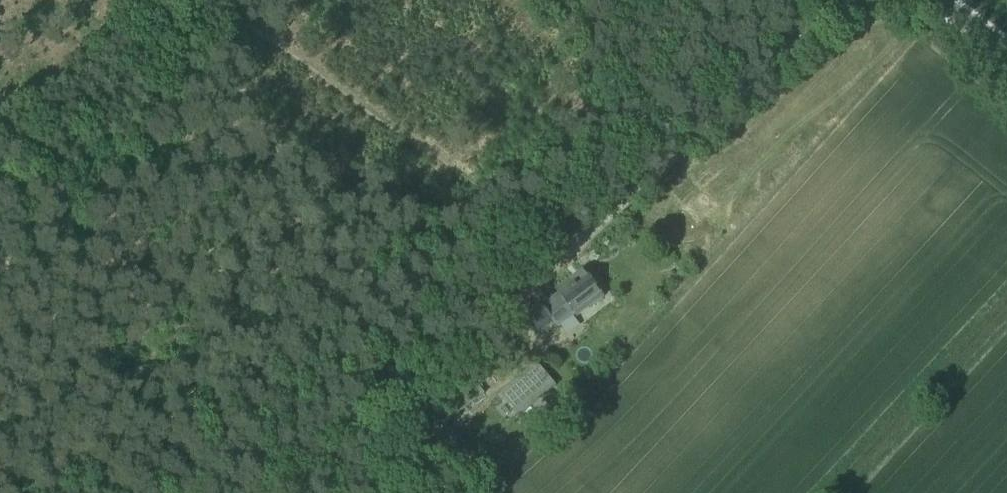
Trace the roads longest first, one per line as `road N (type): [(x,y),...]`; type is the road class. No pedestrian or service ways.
road 1 (track): [(290,492),(854,0)]
road 2 (track): [(267,0),(0,270)]

